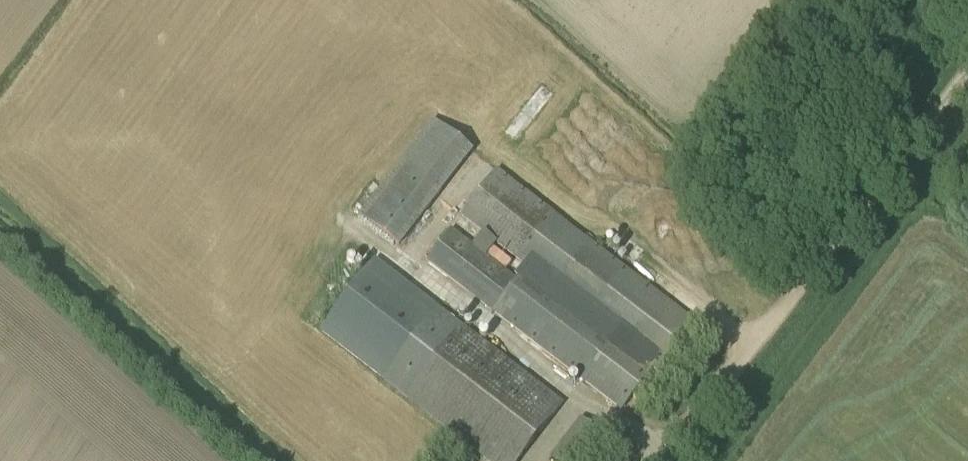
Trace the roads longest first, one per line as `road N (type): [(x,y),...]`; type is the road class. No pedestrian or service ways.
road 1 (track): [(729,387),(967,75)]

